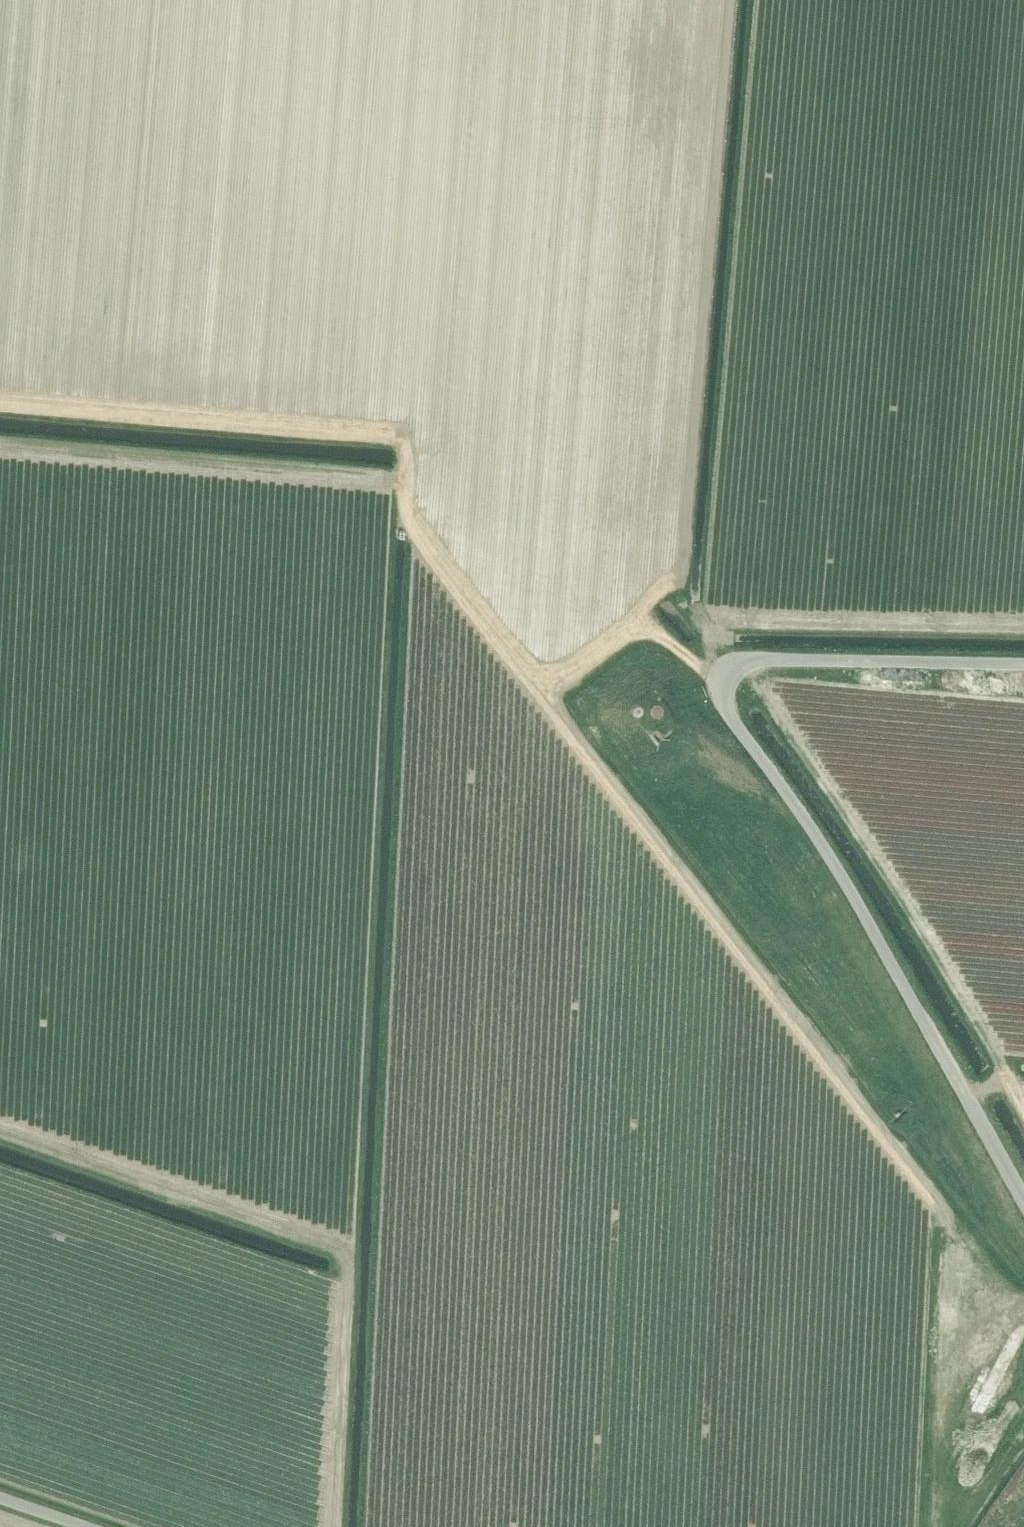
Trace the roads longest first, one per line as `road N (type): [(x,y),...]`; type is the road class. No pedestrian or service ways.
road 1 (track): [(0,444),(415,483),(412,526),(549,701),(641,633),(667,638),(725,682)]

